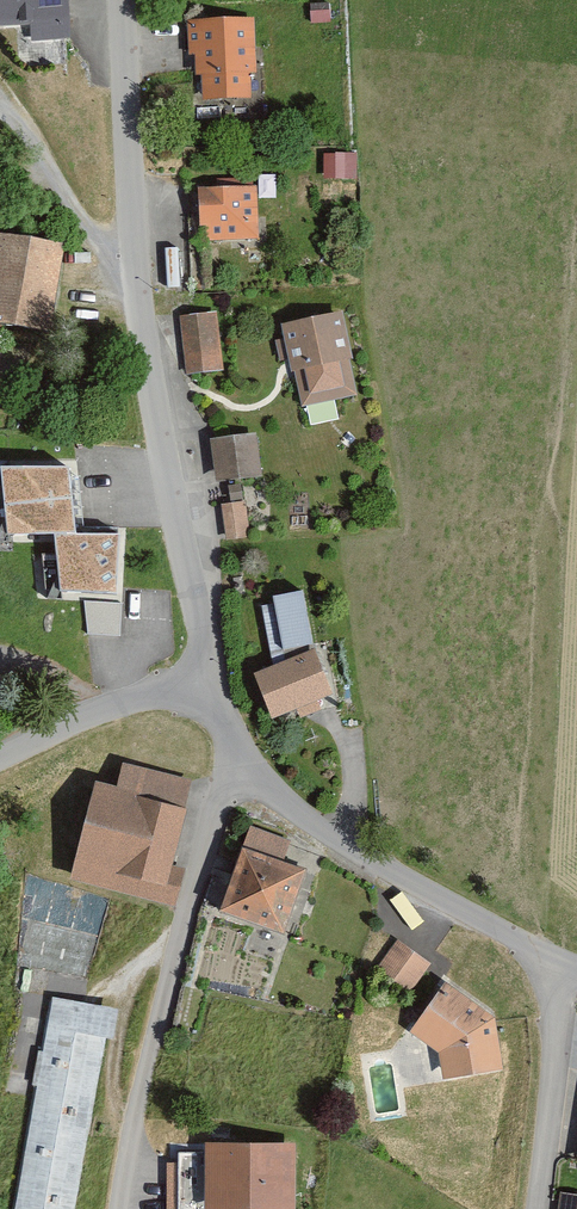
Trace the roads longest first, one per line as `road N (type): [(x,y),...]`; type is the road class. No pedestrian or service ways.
road 1 (residential): [(205,675),(139,322),(124,0)]
road 2 (residential): [(247,767),(210,814),(130,1120),(119,1208)]
road 3 (residential): [(552,961),(316,825),(247,767)]
road 4 (residential): [(552,961),(552,1078),(537,1208)]
road 5 (unclassified): [(0,752),(205,675)]

